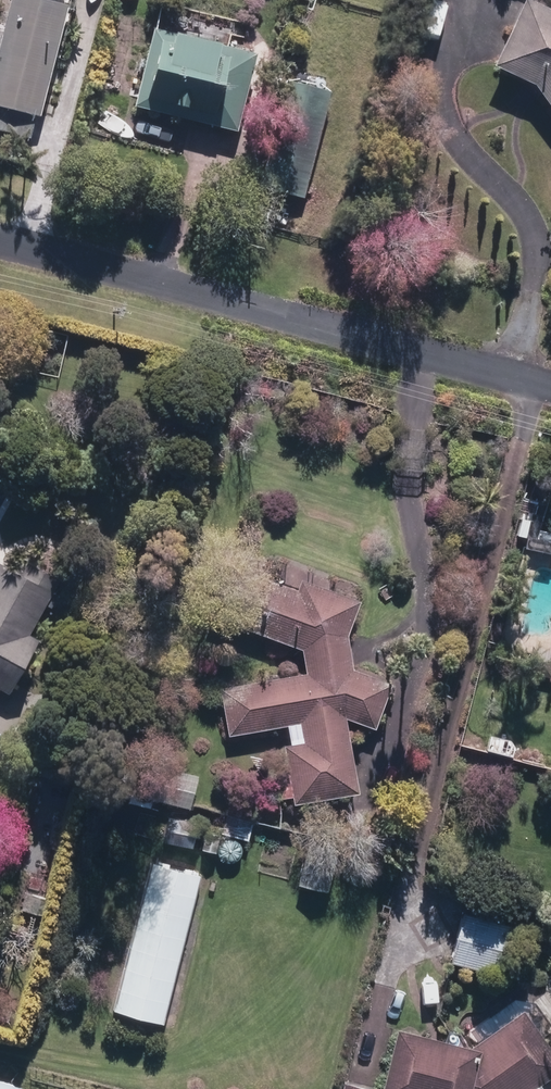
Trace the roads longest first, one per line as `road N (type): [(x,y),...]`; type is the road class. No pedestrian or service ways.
road 1 (residential): [(0,246),(550,390)]

